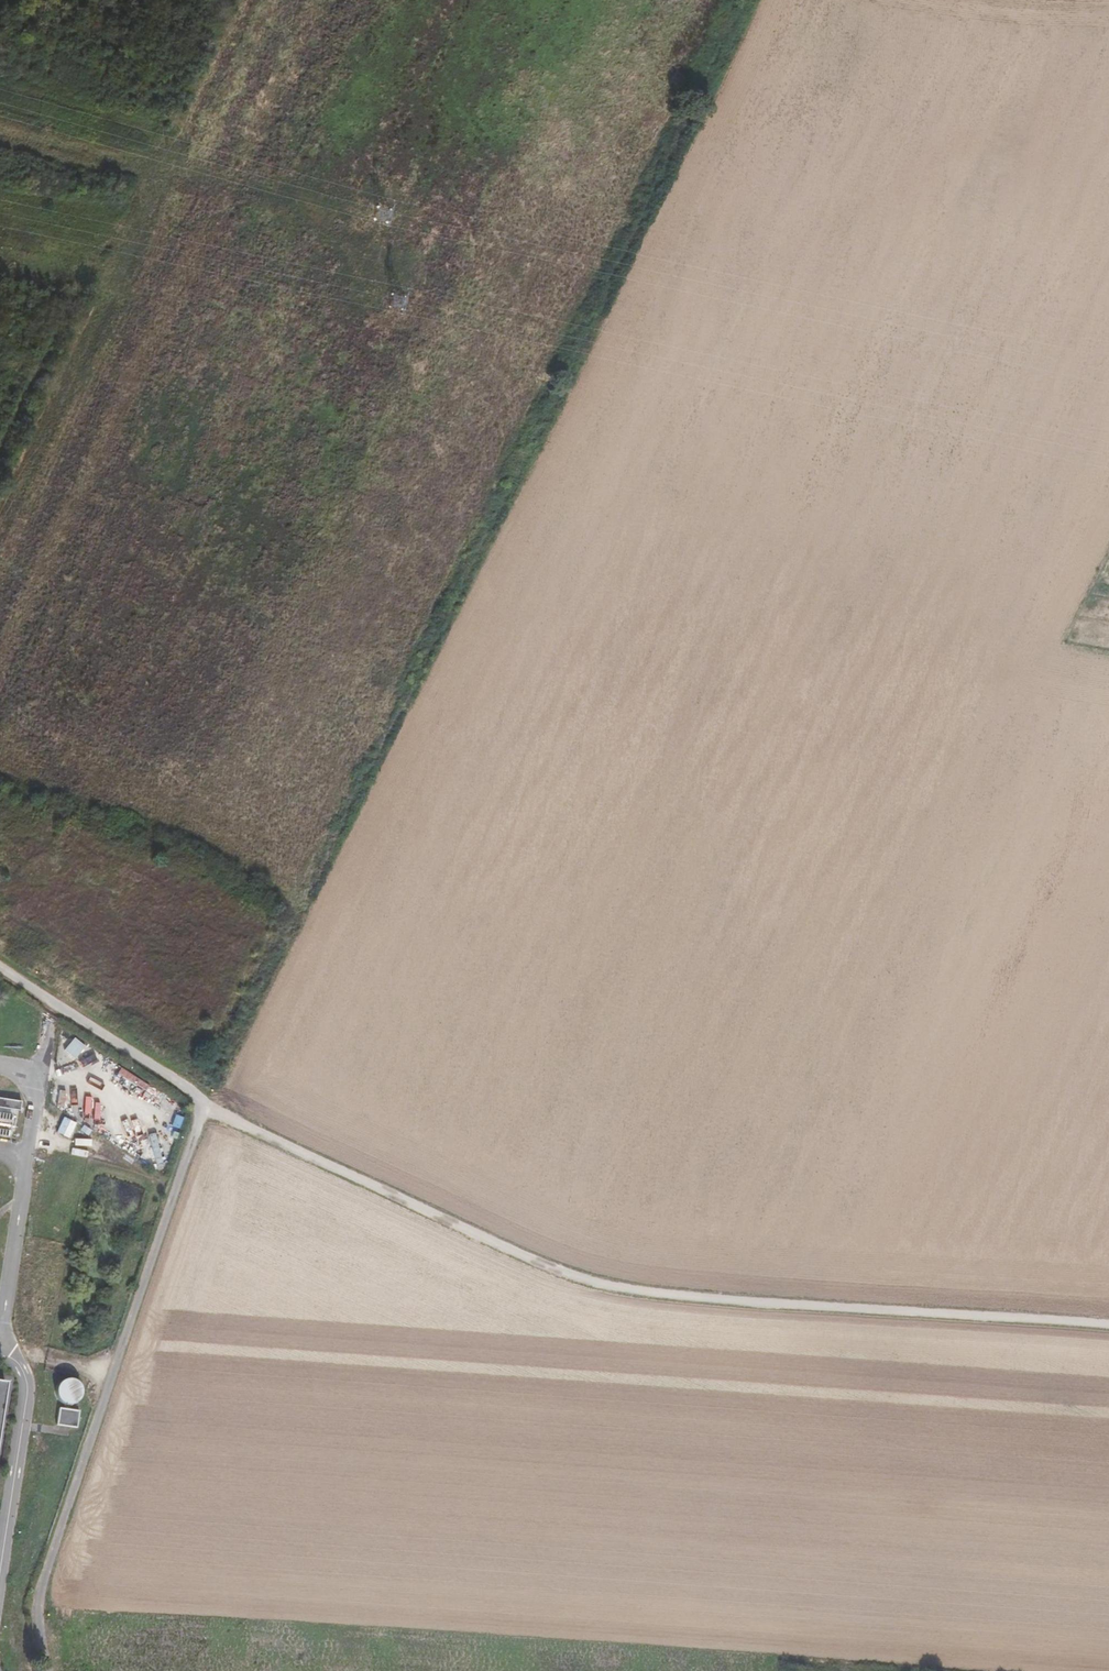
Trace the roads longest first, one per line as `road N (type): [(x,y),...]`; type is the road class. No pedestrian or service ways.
road 1 (track): [(1108,1327),(695,1302),(605,1287),(504,1262),(210,1110)]
road 2 (unclassified): [(53,1670),(44,1632),(46,1582),(210,1110),(0,972)]

